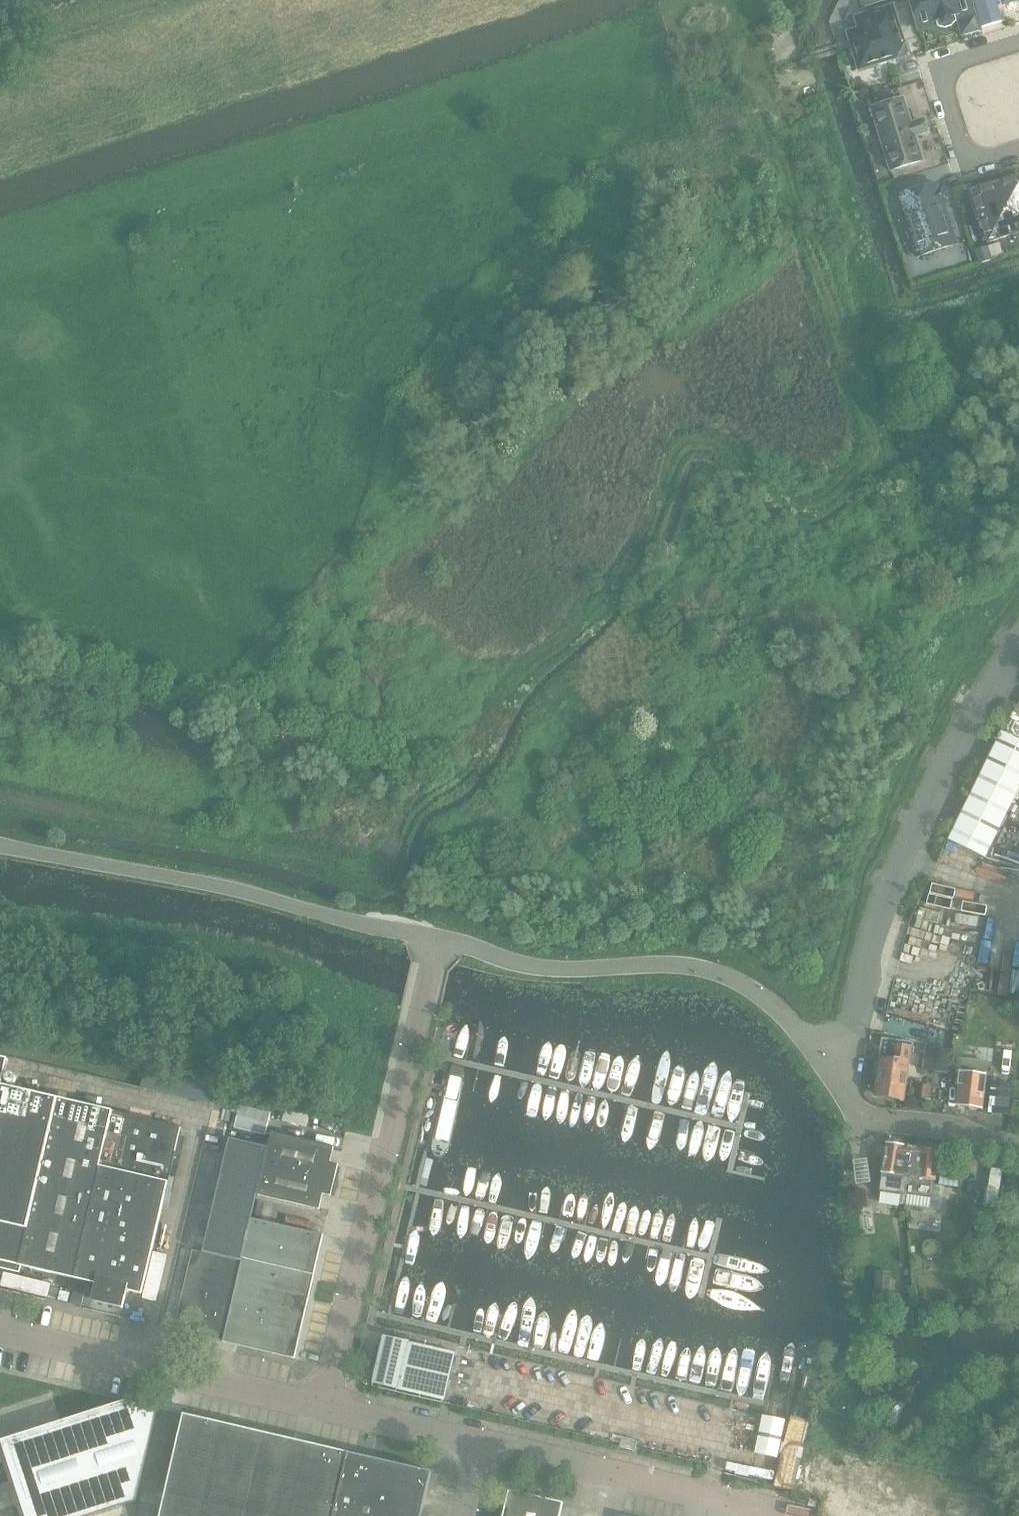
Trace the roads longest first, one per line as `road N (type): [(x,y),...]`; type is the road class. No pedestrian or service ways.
road 1 (unclassified): [(324,1405),(435,942)]
road 2 (unclassified): [(829,1067),(844,1047),(887,900),(1018,665)]
road 3 (unclassified): [(435,942),(0,849)]
road 4 (unclassified): [(829,1067),(774,999),(702,969),(554,969),(435,942)]
road 5 (unclassified): [(324,1405),(0,1333)]
road 6 (unclassified): [(802,1515),(481,1444)]
road 7 (unclassified): [(1018,1140),(857,1126),(829,1067)]
road 8 (residential): [(1018,151),(975,164),(945,70),(1018,47)]
road 9 (unclassified): [(481,1444),(324,1405)]

